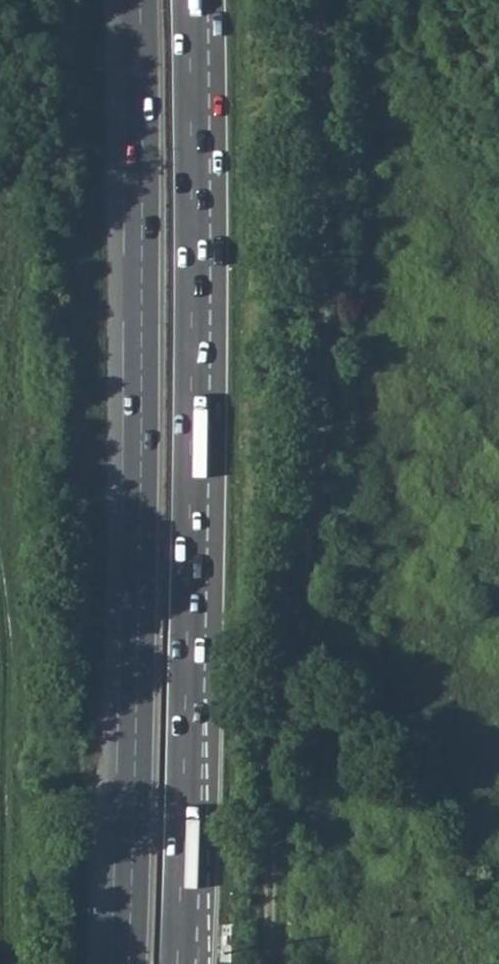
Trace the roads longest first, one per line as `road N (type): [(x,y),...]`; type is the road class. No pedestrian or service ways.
road 1 (track): [(320,0),(320,327),(303,556),(277,738),(268,963)]
road 2 (trunk): [(181,963),(194,351),(190,0)]
road 3 (trunk): [(140,0),(129,963)]

